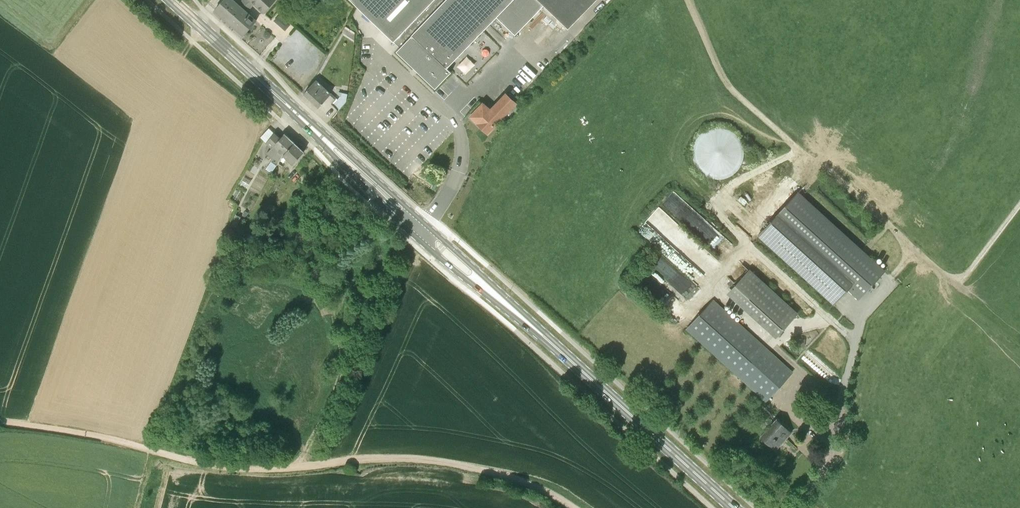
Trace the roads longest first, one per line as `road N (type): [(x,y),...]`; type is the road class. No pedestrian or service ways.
road 1 (track): [(0,421),(226,466),(434,461),(509,477),(572,507)]
road 2 (primary): [(286,103),(412,234),(543,335)]
road 3 (primary): [(543,335),(286,103)]
road 4 (track): [(913,251),(730,88),(694,0)]
road 5 (primary): [(734,507),(543,335)]
road 6 (track): [(1019,205),(968,273),(942,274),(913,251),(886,284)]
road 7 (primary): [(286,103),(171,0)]

